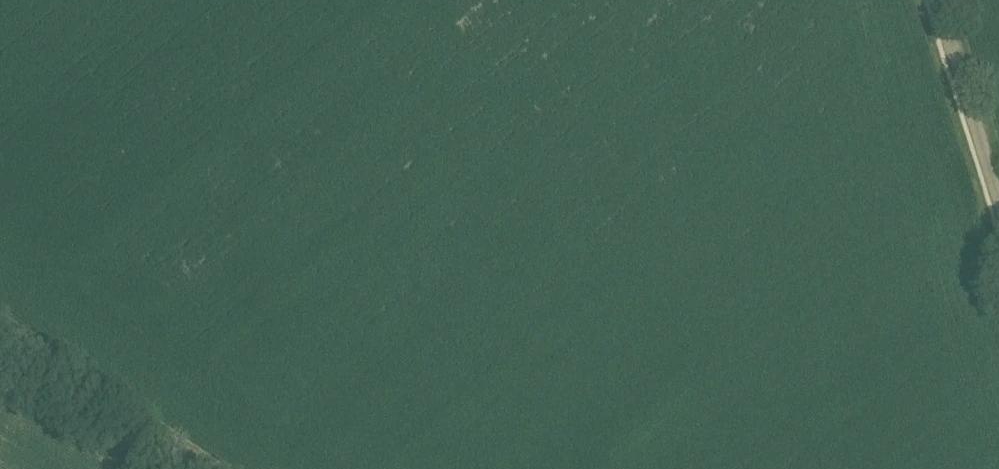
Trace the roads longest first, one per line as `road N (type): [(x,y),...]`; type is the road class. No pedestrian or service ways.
road 1 (unclassified): [(204,468),(0,329)]
road 2 (track): [(998,196),(938,0)]

